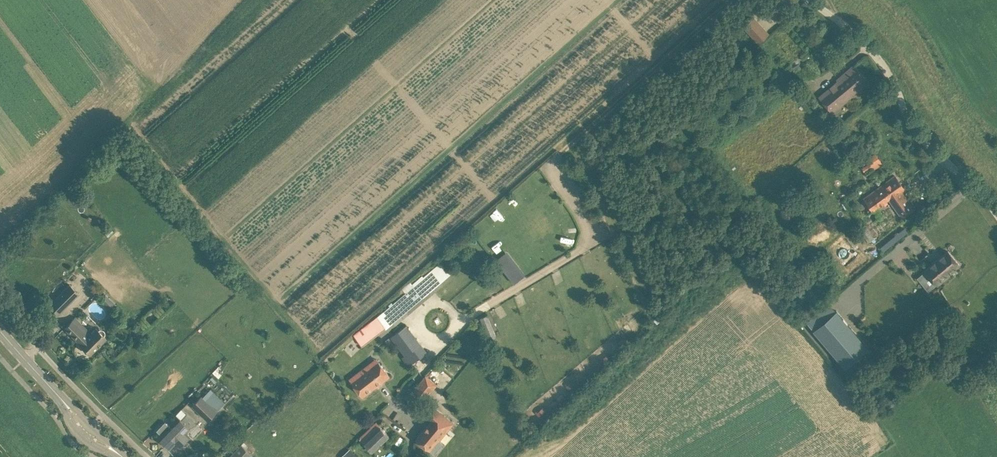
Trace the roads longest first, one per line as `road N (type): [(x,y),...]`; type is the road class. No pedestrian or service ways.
road 1 (unclassified): [(996,212),(911,127),(893,81),(864,42),(810,0)]
road 2 (track): [(551,164),(730,0)]
road 3 (track): [(966,92),(945,92),(914,37),(878,0)]

